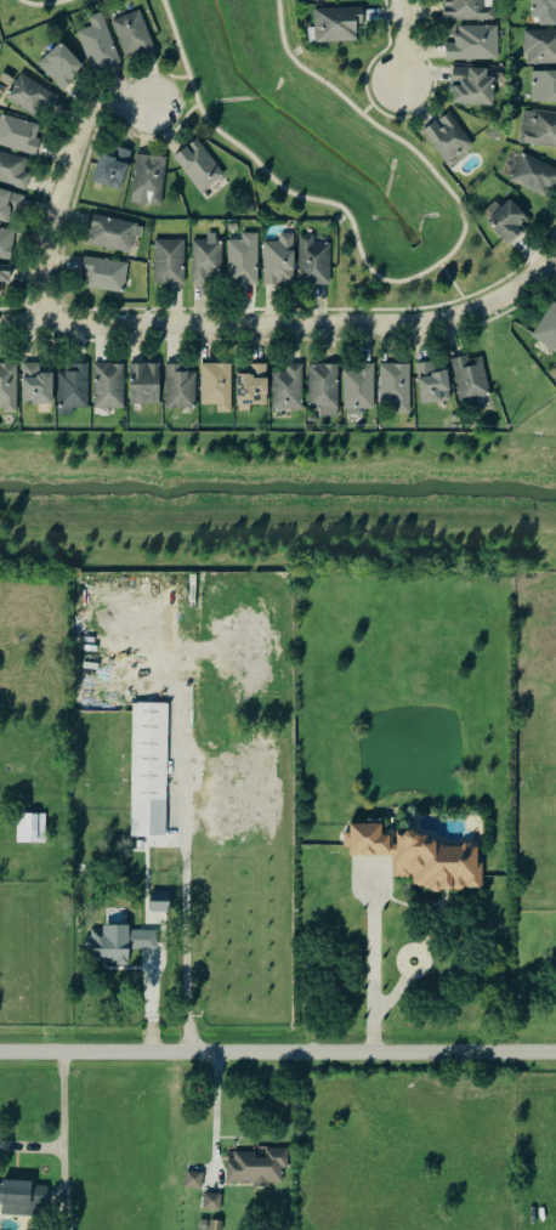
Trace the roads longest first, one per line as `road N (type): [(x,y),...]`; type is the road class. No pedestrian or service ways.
road 1 (residential): [(0,324),(405,325),(482,308),(555,259)]
road 2 (residential): [(0,1050),(555,1051)]
road 3 (residential): [(147,108),(112,106),(78,130),(55,206),(41,324)]

